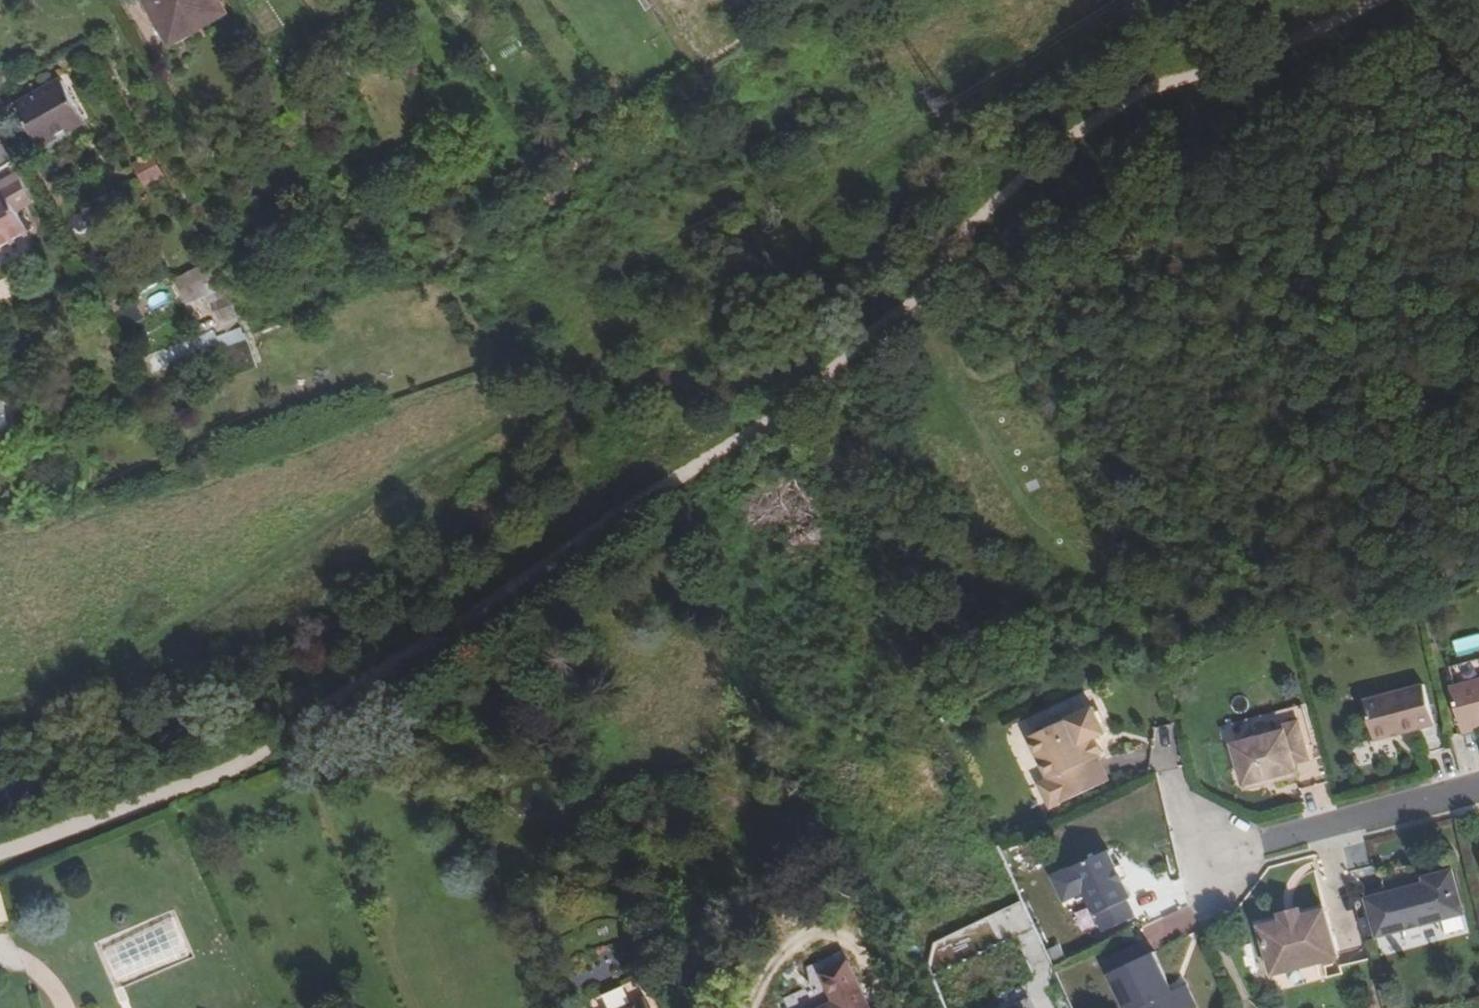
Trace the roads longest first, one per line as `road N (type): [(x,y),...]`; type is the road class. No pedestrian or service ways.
road 1 (residential): [(1478,790),(1199,866)]

